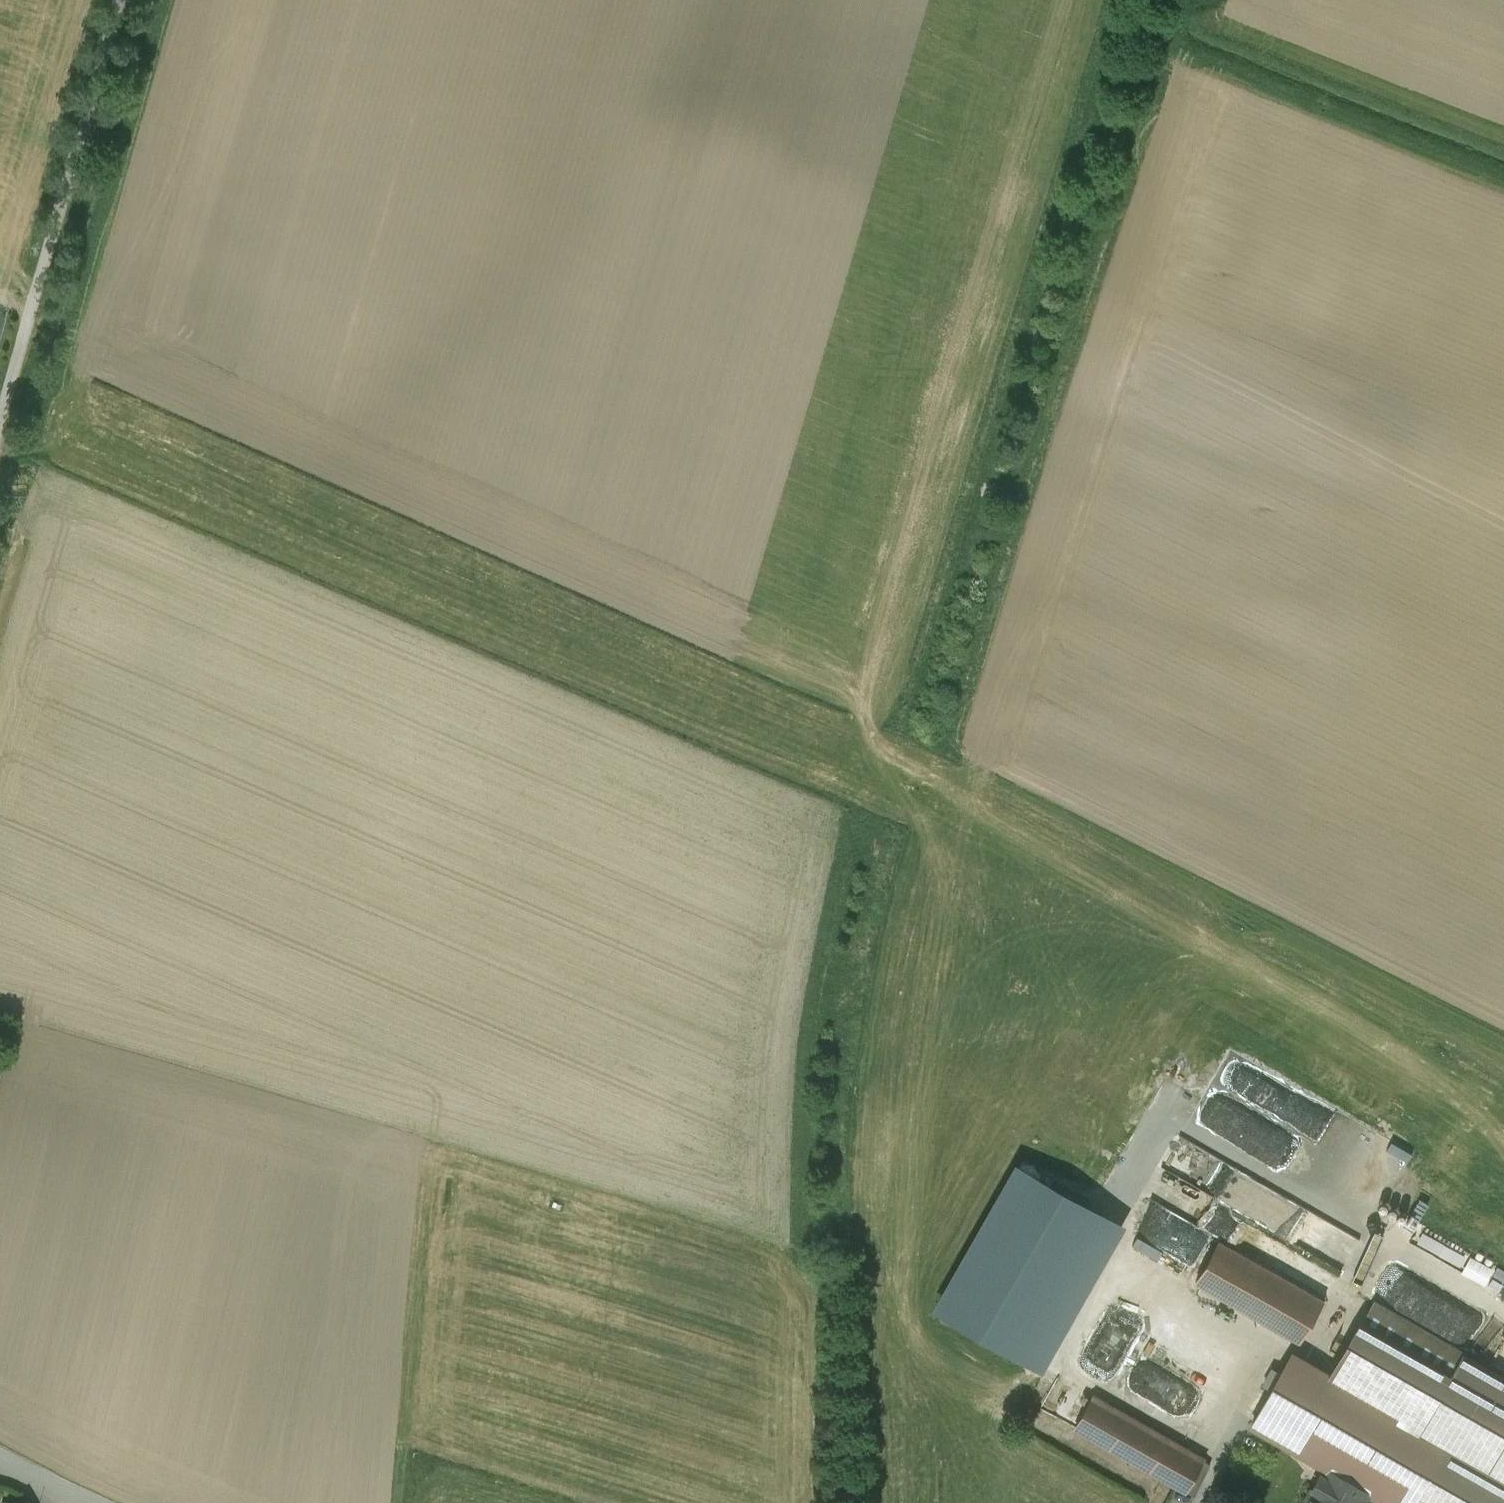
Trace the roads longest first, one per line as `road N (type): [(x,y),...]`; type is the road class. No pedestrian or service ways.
road 1 (unclassified): [(119,0),(0,414)]

